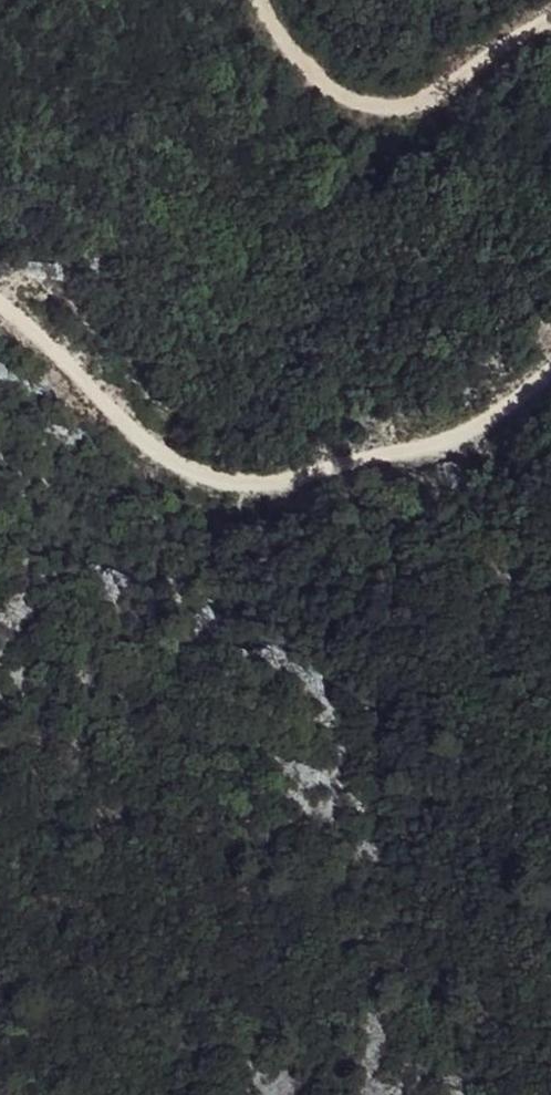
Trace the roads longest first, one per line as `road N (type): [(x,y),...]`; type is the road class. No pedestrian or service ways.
road 1 (track): [(550,377),(473,429),(259,484),(112,416),(28,292),(0,284)]
road 2 (track): [(268,0),(296,63),(383,99),(441,105),(550,22)]

